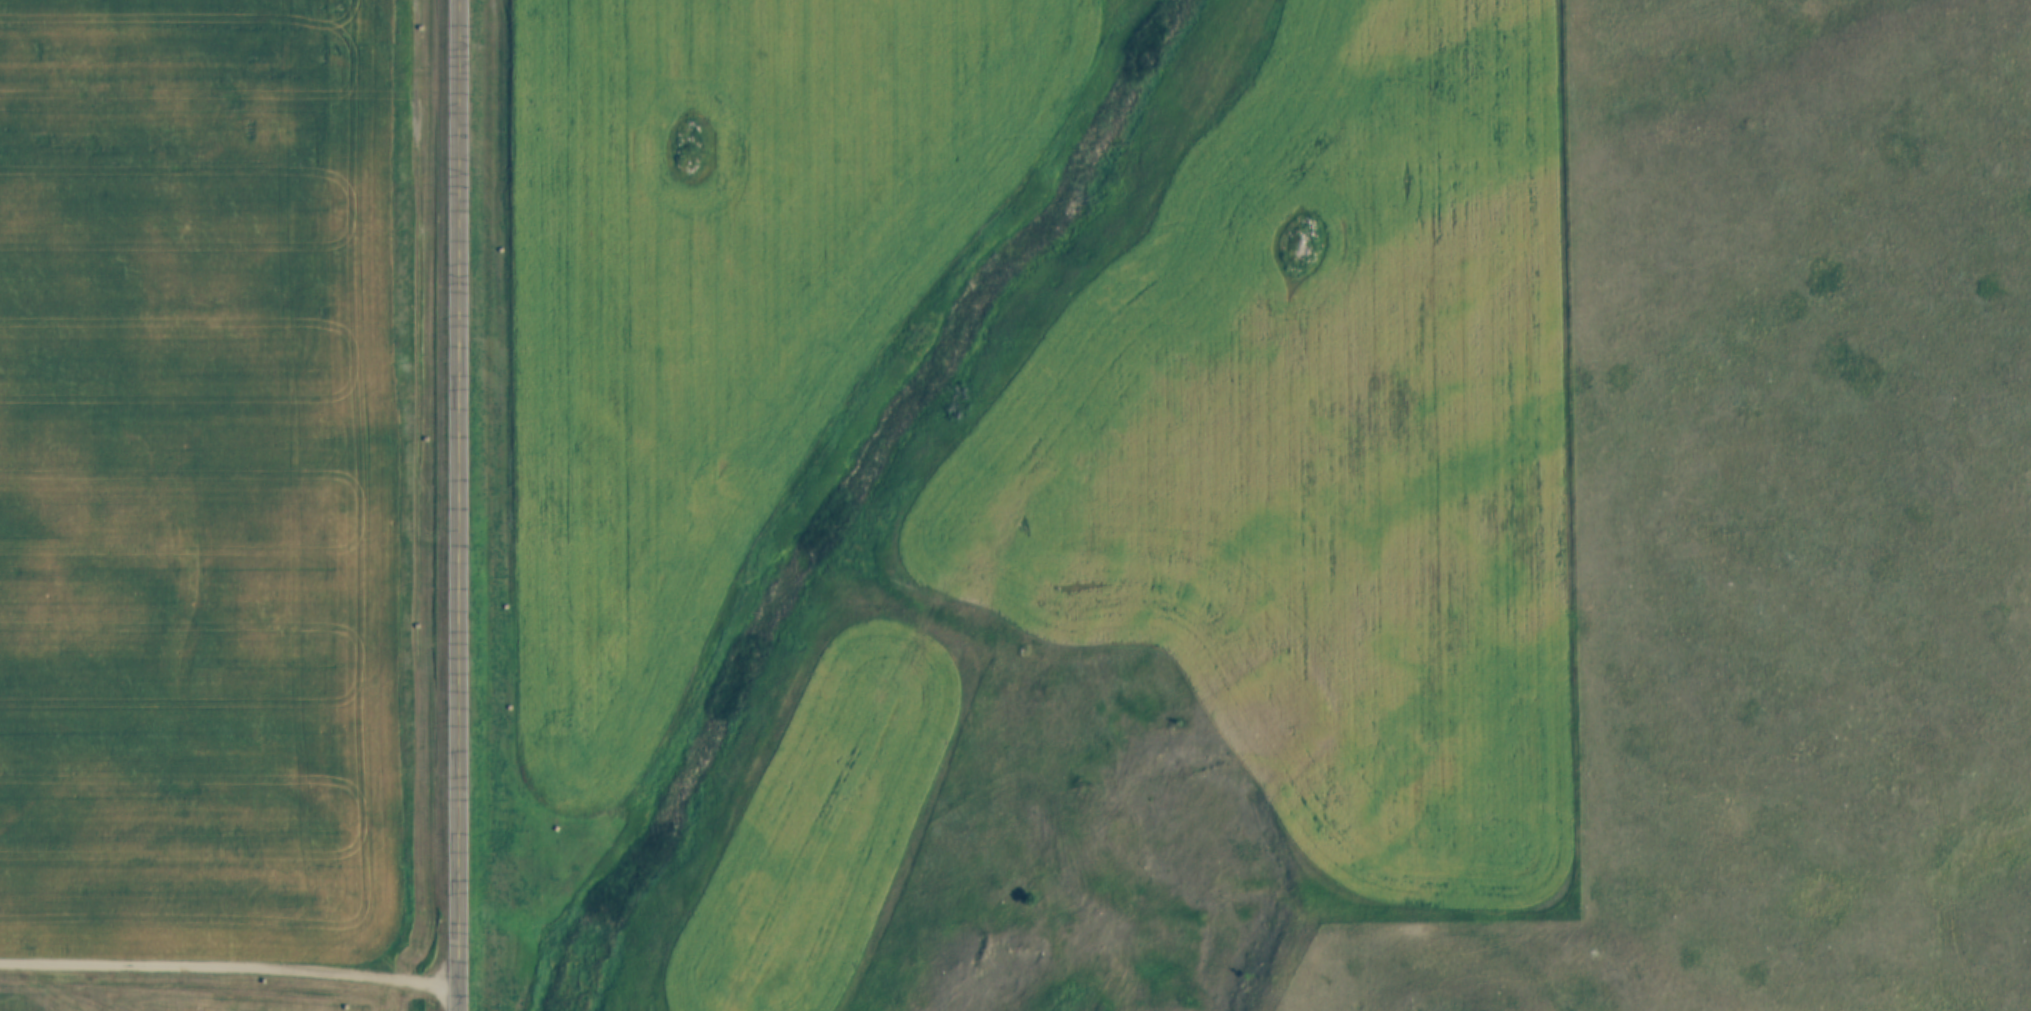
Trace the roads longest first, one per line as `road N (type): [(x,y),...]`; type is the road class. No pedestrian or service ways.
road 1 (tertiary): [(457,1010),(459,0)]

